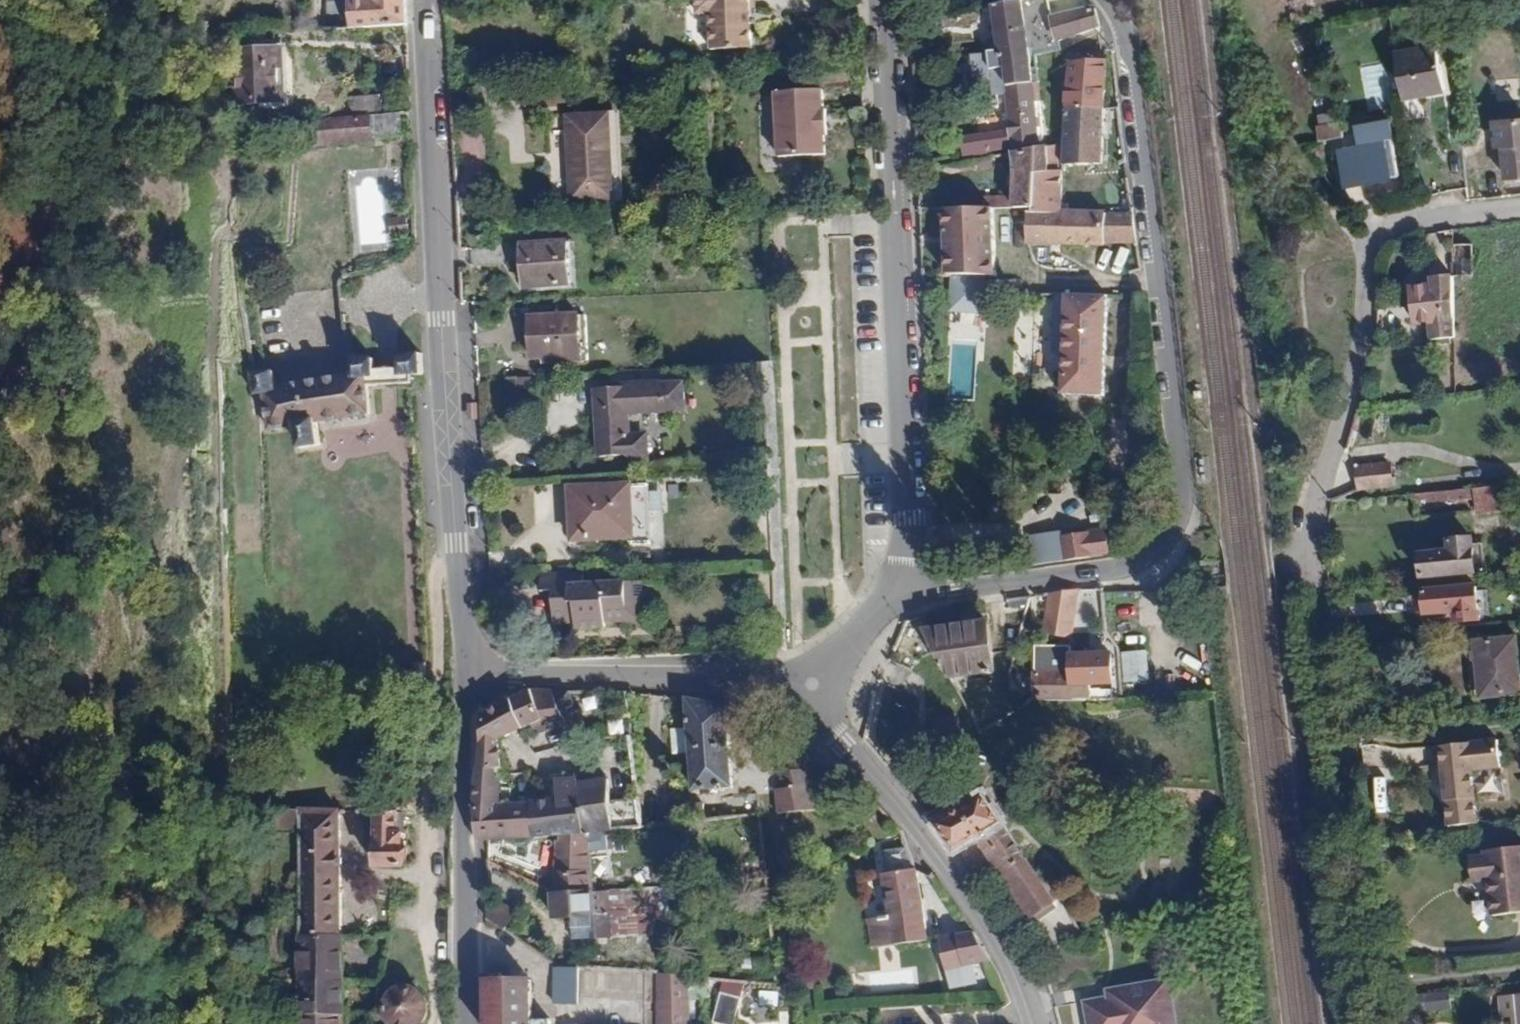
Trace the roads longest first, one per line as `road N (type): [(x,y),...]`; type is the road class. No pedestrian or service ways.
road 1 (residential): [(902,596),(1126,568),(1161,552),(1179,527),(1183,496),(1129,38),(1113,0)]
road 2 (residential): [(1378,237),(1363,350),(1316,508),(1371,1023)]
road 3 (tertiary): [(426,0),(470,679)]
road 4 (residential): [(889,0),(910,519),(902,596)]
road 5 (residential): [(813,682),(850,742),(972,888),(1019,969),(1038,1023)]
road 6 (tertiary): [(470,679),(468,1023)]
road 7 (residential): [(470,679),(813,682)]
road 8 (residential): [(1259,0),(1276,121),(1328,197),(1378,237)]
road 9 (residential): [(1378,237),(1411,214),(1519,202)]
road 10 (residential): [(813,682),(902,596)]

